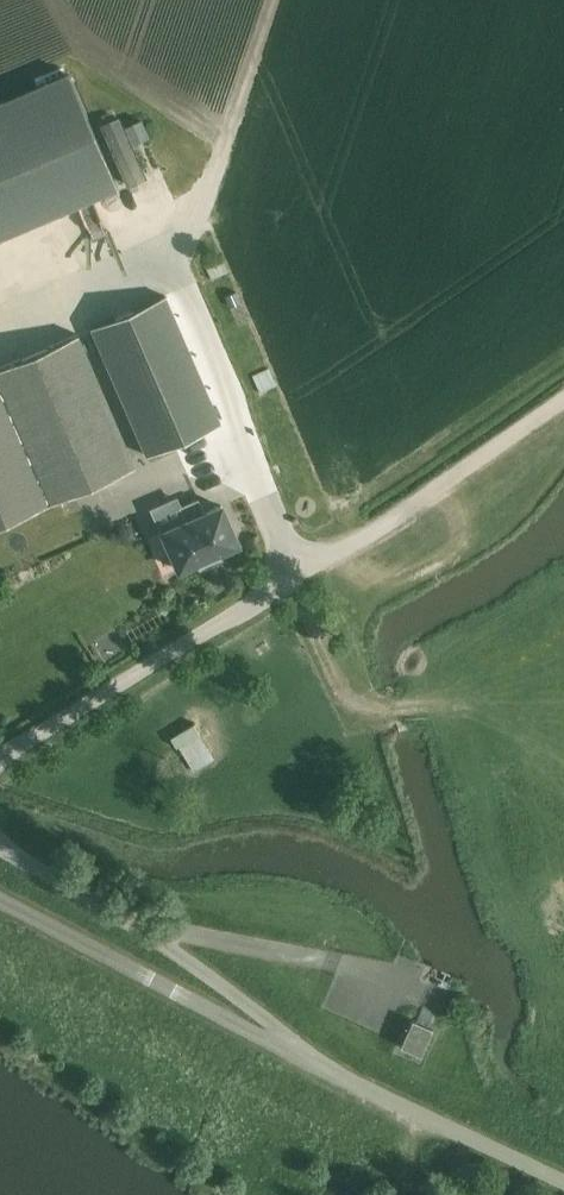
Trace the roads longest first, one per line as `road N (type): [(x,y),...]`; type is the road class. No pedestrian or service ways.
road 1 (unclassified): [(361,1089),(246,999),(0,843)]
road 2 (unclassified): [(361,1089),(0,900)]
road 3 (unclassified): [(0,761),(298,575)]
road 4 (track): [(298,575),(563,400)]
road 5 (unclassified): [(563,1183),(361,1089)]

